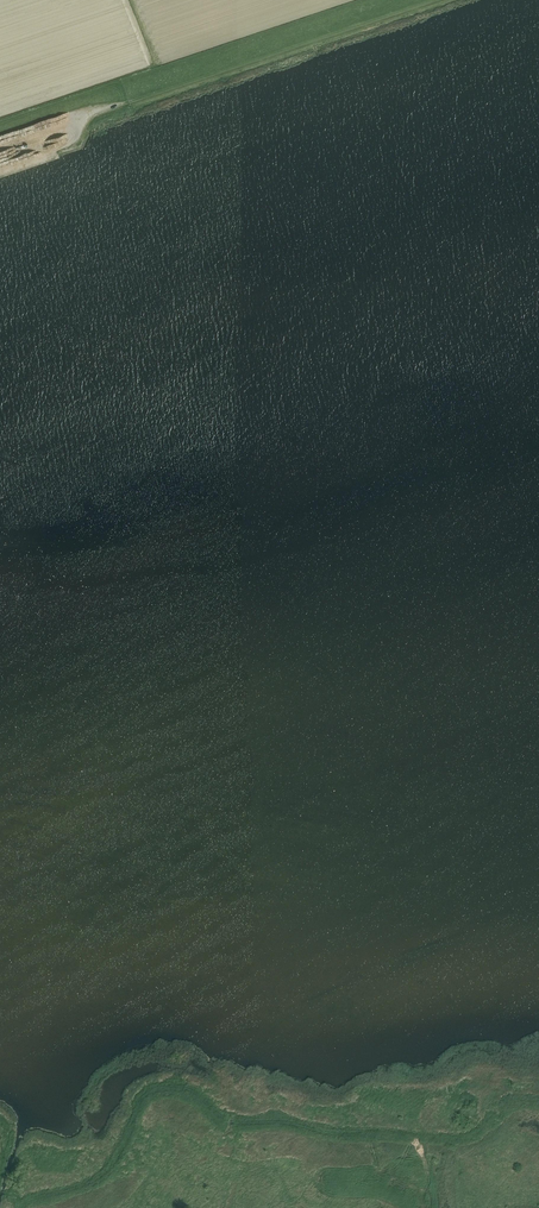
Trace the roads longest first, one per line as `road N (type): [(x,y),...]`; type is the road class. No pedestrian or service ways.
road 1 (track): [(538,1104),(499,1110),(481,1132),(456,1140),(232,1124),(192,1095),(162,1091),(146,1099),(104,1176),(23,1207)]

